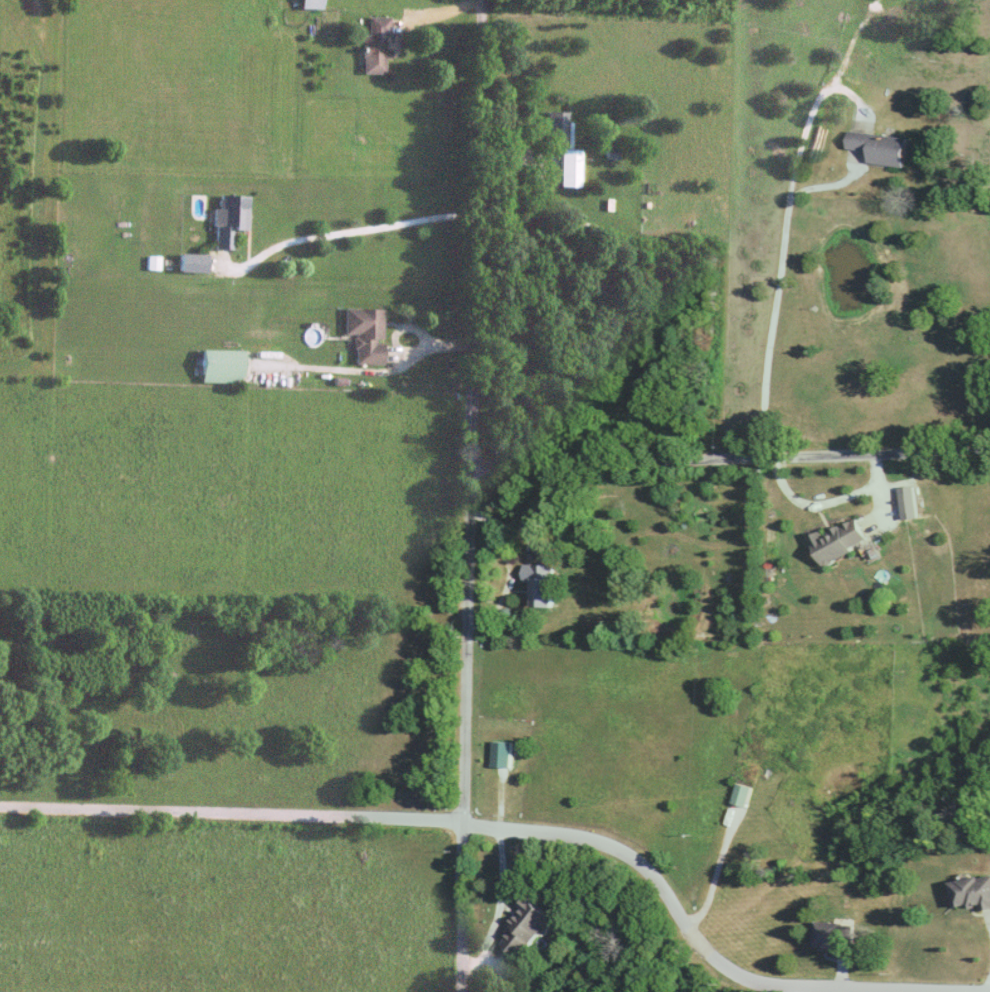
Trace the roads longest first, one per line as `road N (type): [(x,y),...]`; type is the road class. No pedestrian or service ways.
road 1 (residential): [(460,991),(487,0)]
road 2 (residential): [(989,453),(474,468)]
road 3 (residential): [(464,828),(581,842),(627,857),(654,878),(713,958),(751,982),(878,991)]
road 4 (residential): [(464,828),(0,809)]
road 5 (residential): [(461,967),(480,968),(502,912),(497,832)]

